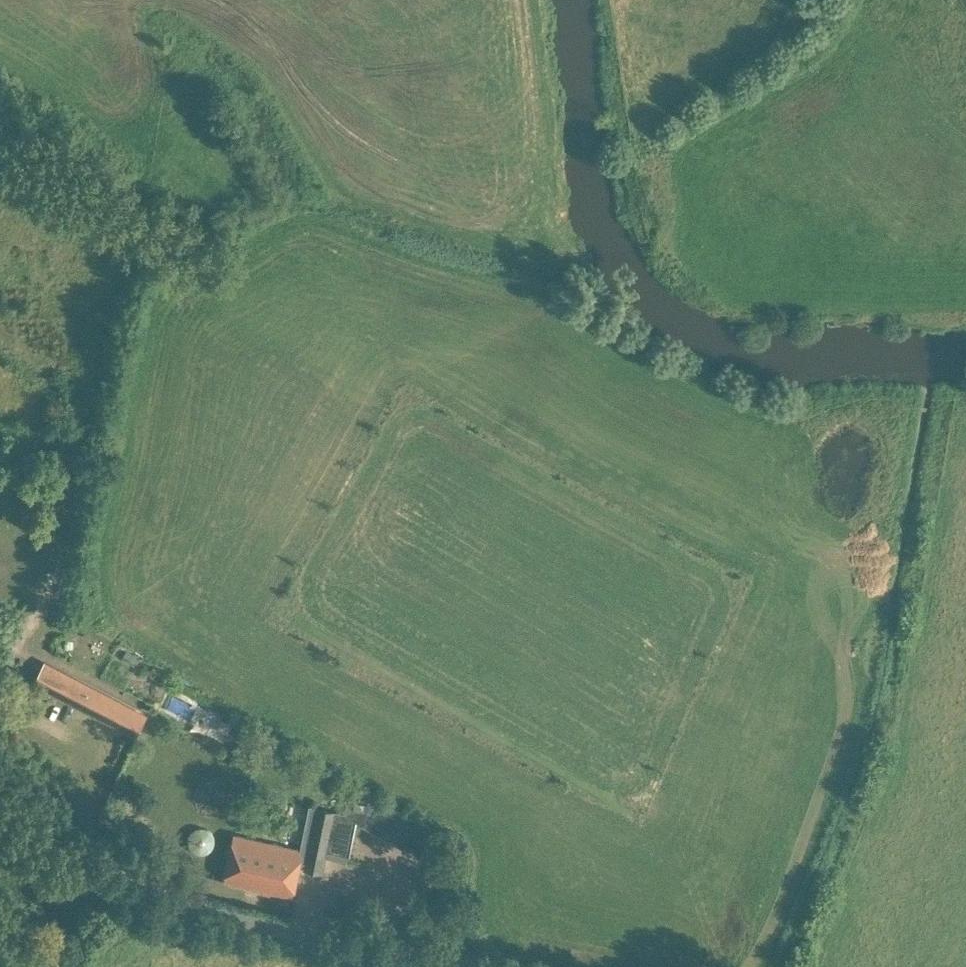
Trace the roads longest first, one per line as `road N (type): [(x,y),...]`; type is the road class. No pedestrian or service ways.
road 1 (unclassified): [(493,966),(69,864),(0,813)]

